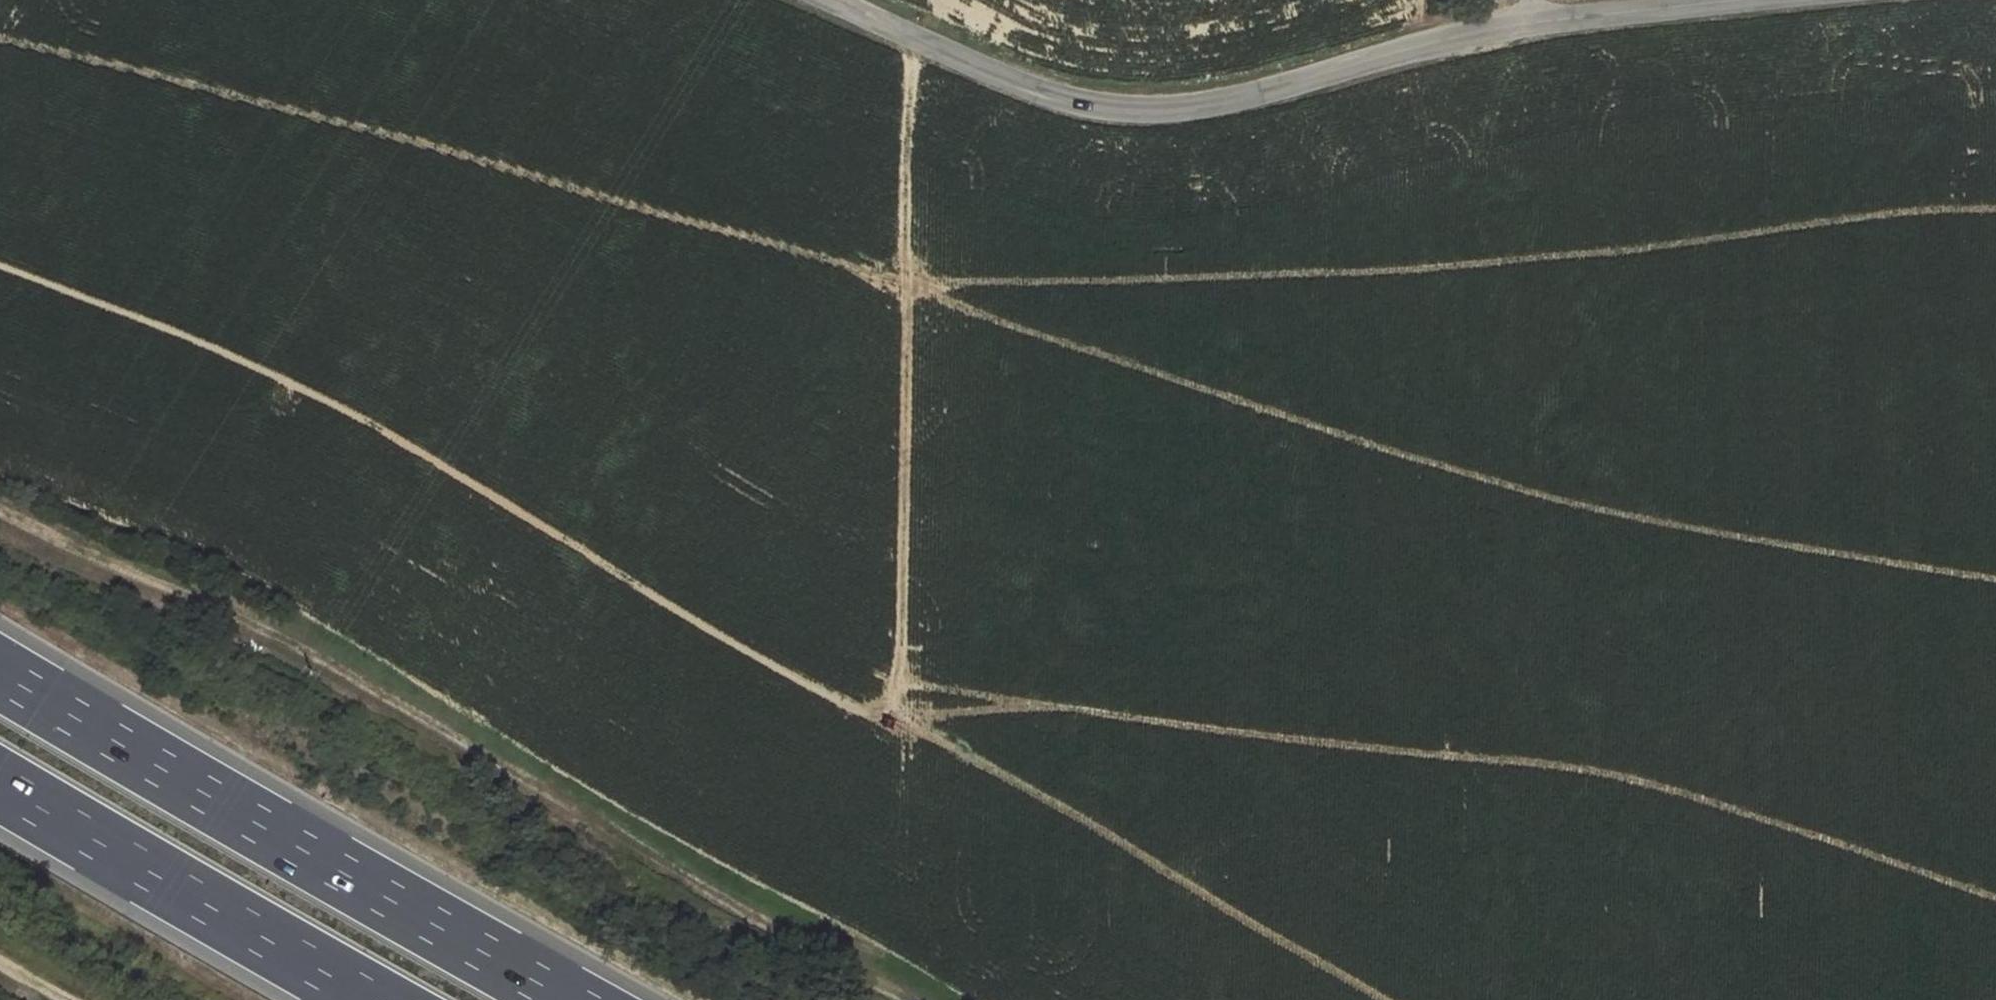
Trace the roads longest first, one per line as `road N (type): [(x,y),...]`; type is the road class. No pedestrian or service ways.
road 1 (track): [(0,511),(352,671),(735,903),(915,999)]
road 2 (unclassified): [(829,0),(1063,102),(1177,113),(1494,29),(1757,0)]
road 3 (motorway): [(571,999),(0,672)]
road 4 (motorway): [(0,785),(372,999)]

